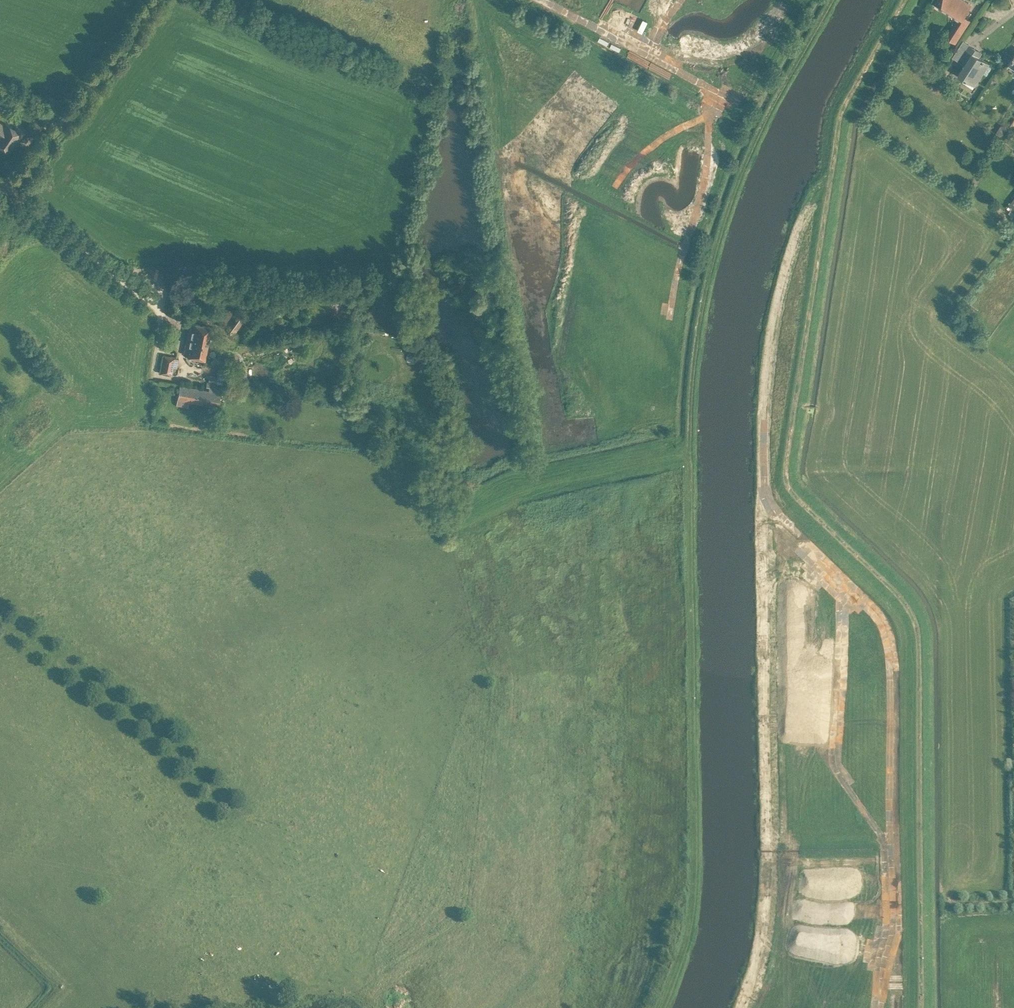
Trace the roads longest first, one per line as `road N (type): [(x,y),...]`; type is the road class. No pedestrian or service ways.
road 1 (track): [(893,1007),(891,639),(884,618),(848,585),(786,583),(765,478),(773,383),(801,351),(840,111),(903,0)]
road 2 (unclassified): [(0,201),(155,0)]

